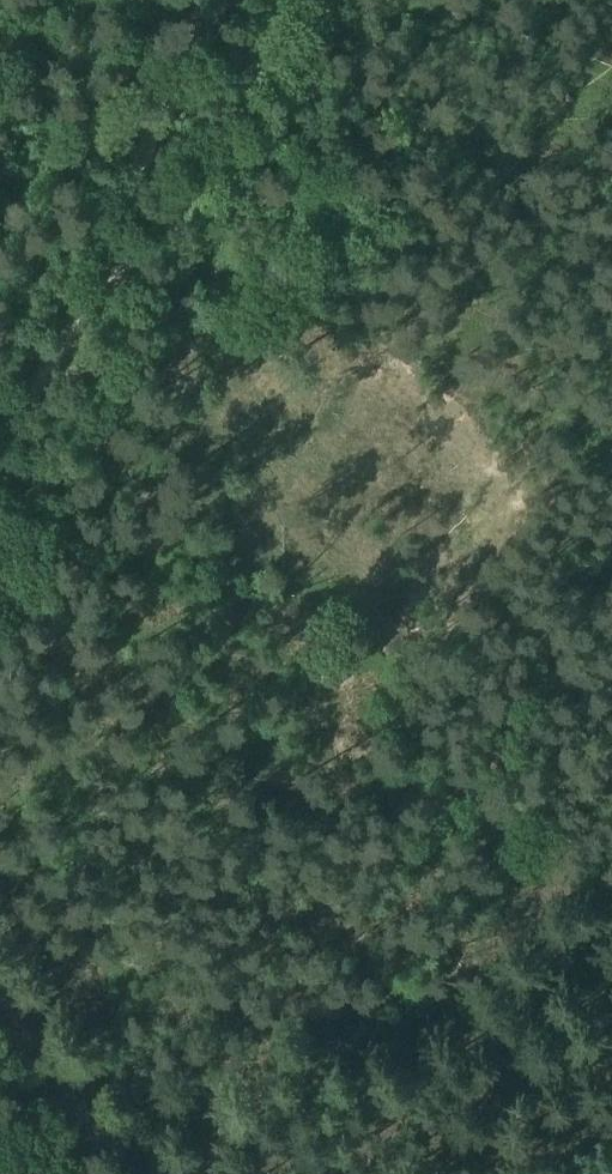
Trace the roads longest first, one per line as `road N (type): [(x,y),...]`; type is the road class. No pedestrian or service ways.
road 1 (track): [(172,94),(117,254),(81,327),(0,442)]
road 2 (track): [(117,254),(170,223),(203,177),(294,0)]
road 3 (track): [(0,989),(144,1173)]

